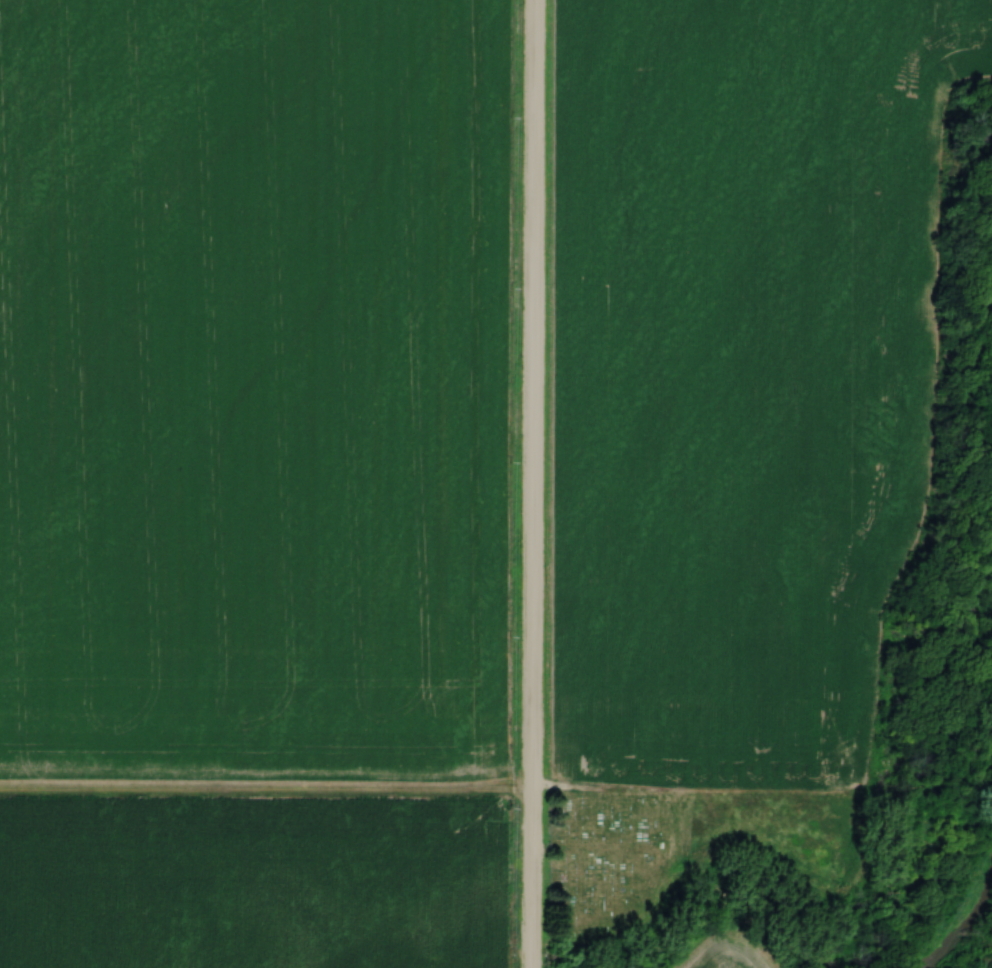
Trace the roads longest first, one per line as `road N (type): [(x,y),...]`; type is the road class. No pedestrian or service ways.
road 1 (residential): [(534,967),(535,0)]

